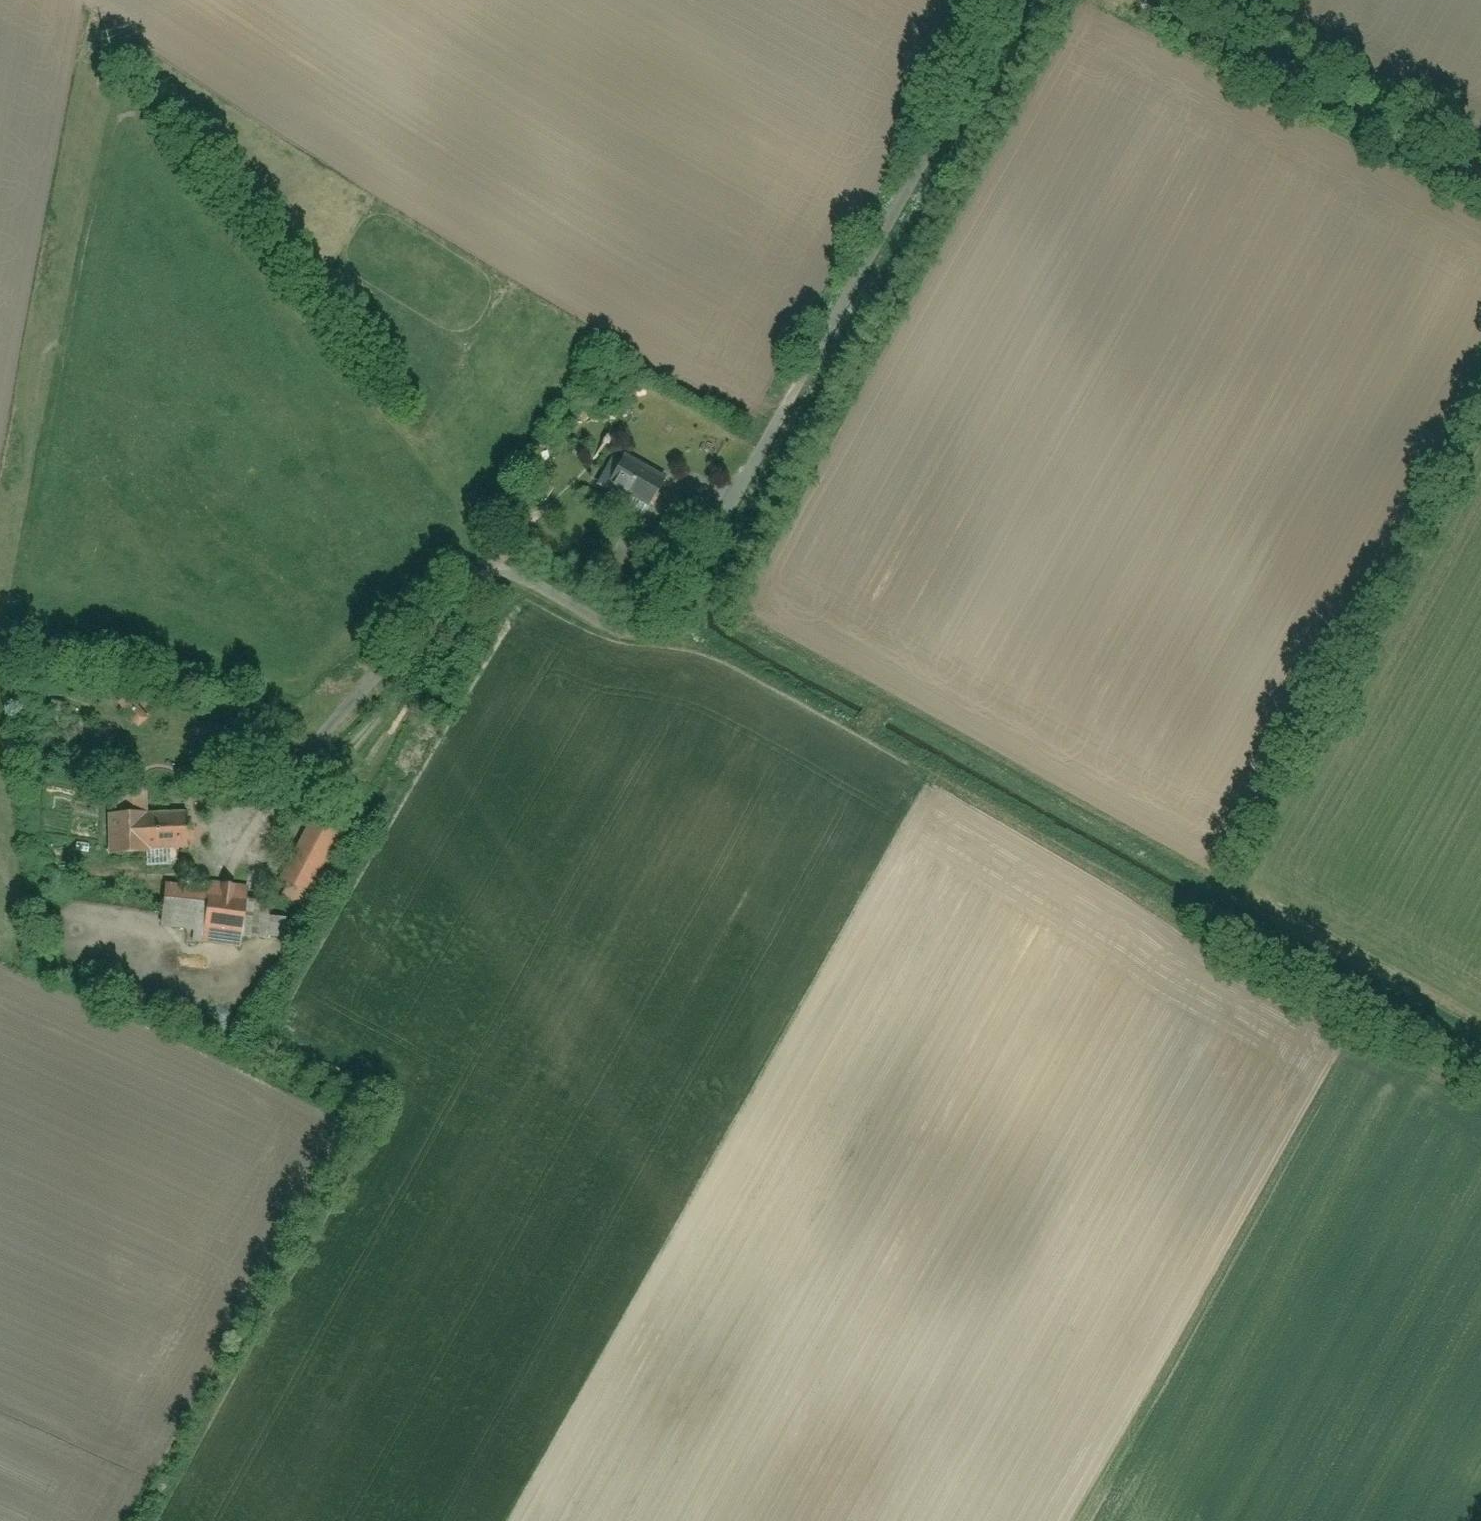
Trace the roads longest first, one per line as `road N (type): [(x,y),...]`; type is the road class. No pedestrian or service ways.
road 1 (unclassified): [(1152,0),(1480,178)]

